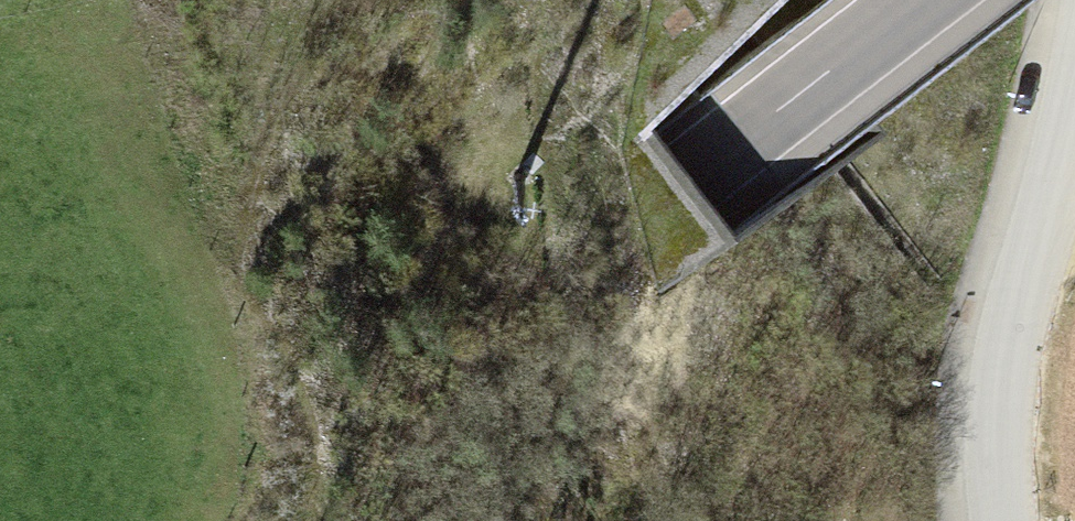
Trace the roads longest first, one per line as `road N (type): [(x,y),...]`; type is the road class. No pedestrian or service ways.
road 1 (motorway): [(262,520),(377,421),(920,0)]
road 2 (motorway): [(593,0),(265,245),(0,460)]
road 3 (unclassified): [(1005,520),(1000,397),(1074,100)]

